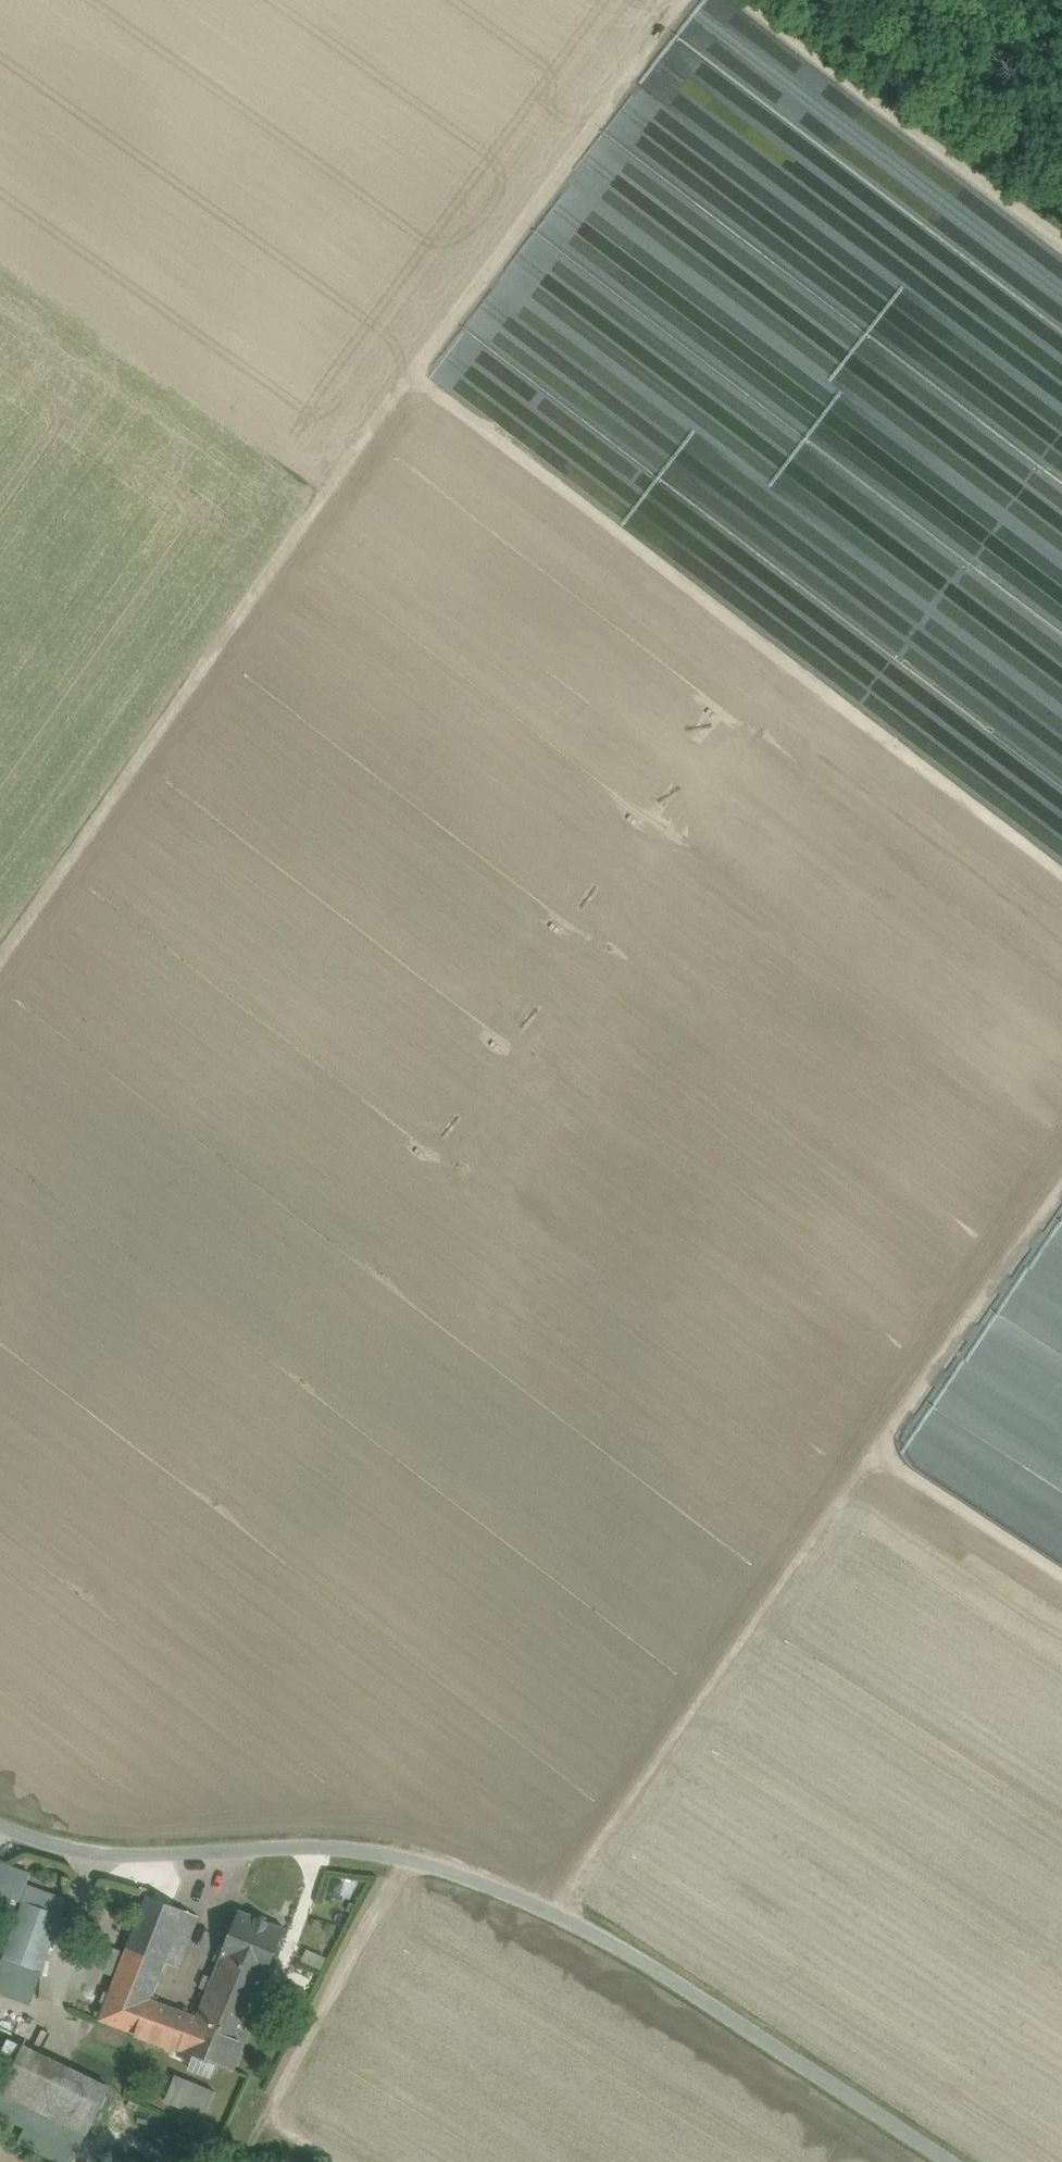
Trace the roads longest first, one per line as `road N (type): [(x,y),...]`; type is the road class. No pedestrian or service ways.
road 1 (unclassified): [(0,1825),(95,1853),(345,1848),(443,1868),(615,1950),(949,2161)]
road 2 (track): [(742,0),(1061,231)]

